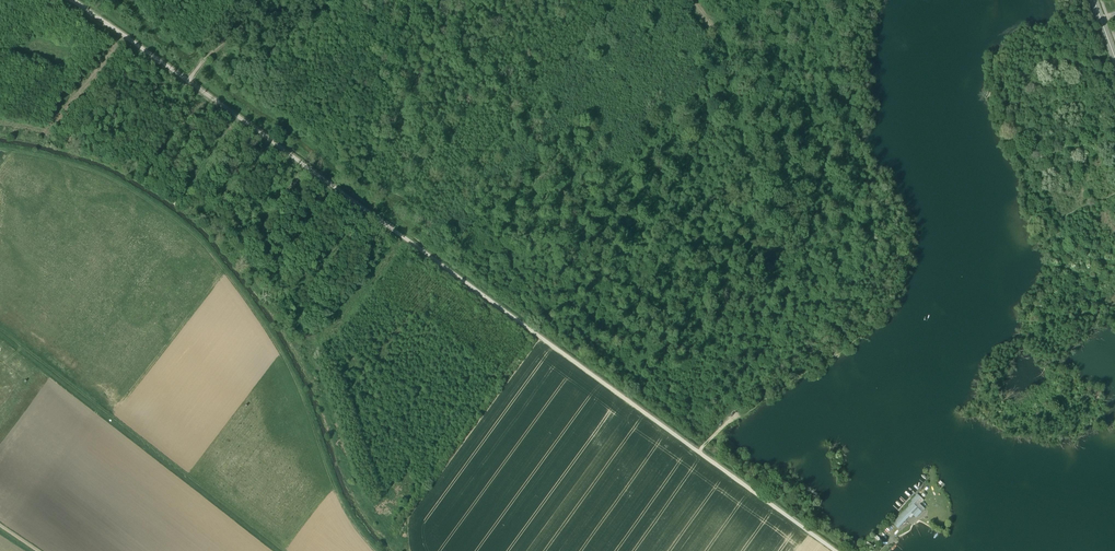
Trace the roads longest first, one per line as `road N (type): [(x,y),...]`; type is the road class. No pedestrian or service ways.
road 1 (track): [(191,83),(834,550)]
road 2 (track): [(281,550),(0,330)]
road 3 (track): [(377,550),(338,494),(296,377),(233,280)]
road 4 (track): [(312,0),(217,49),(191,83),(70,0)]
road 5 (track): [(0,151),(67,162),(130,188),(198,236),(233,280)]

